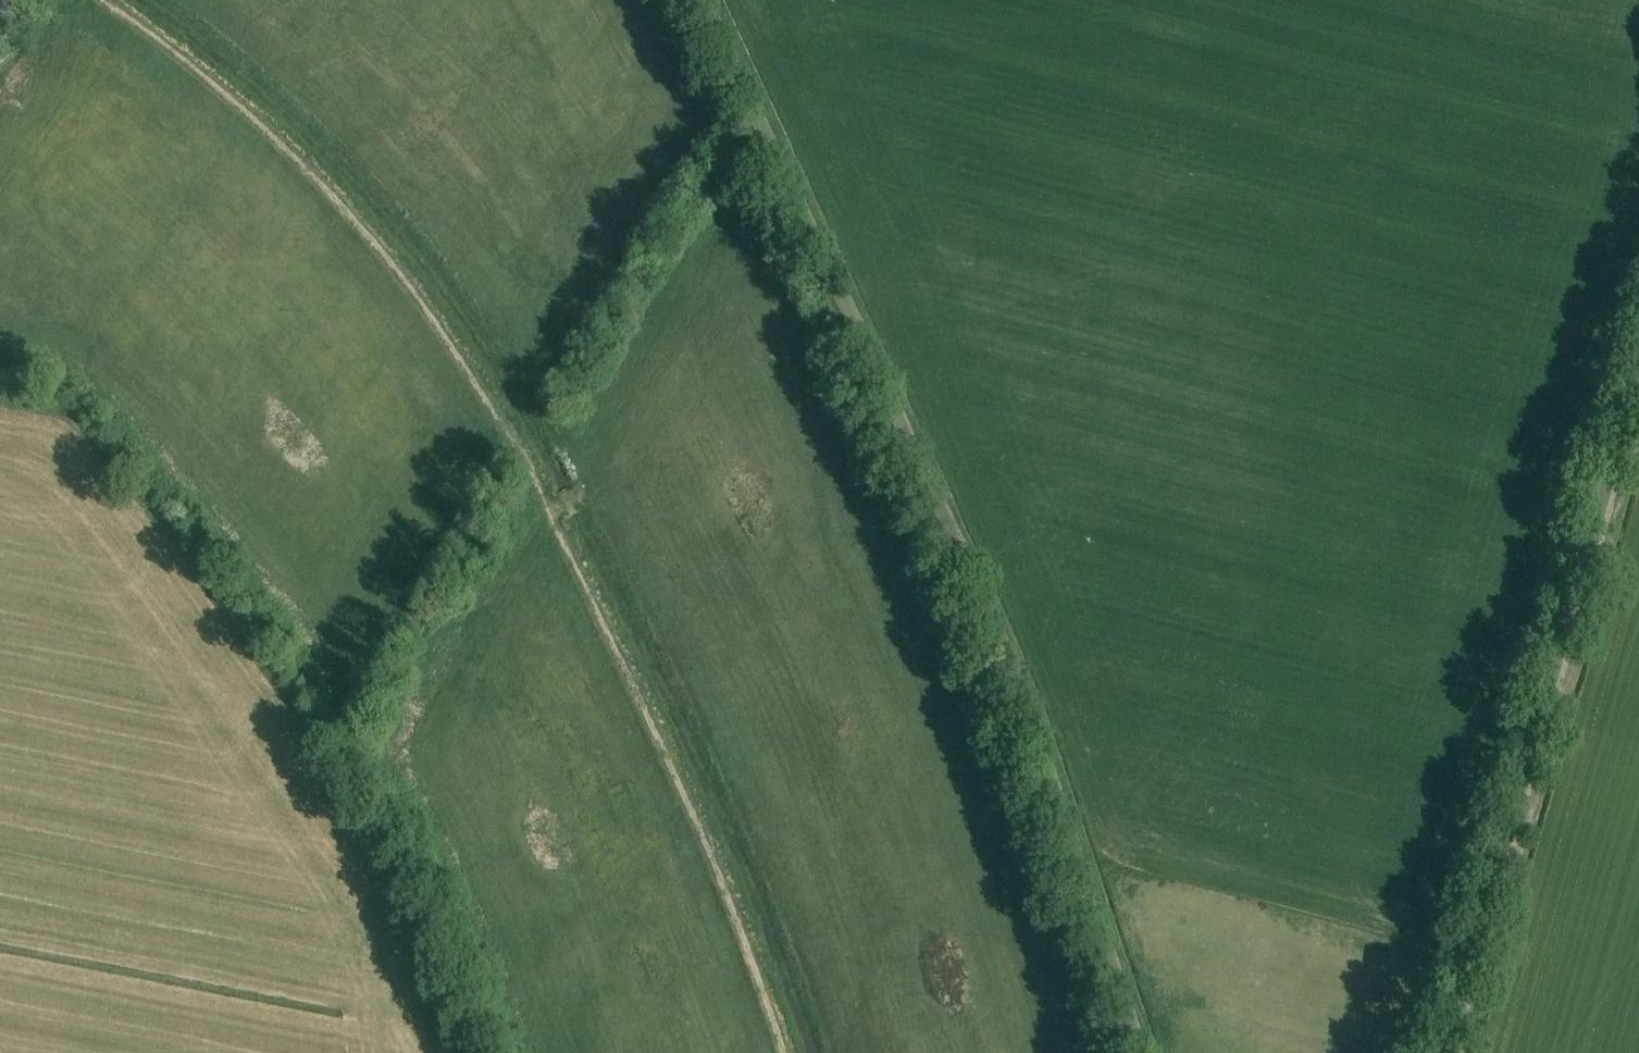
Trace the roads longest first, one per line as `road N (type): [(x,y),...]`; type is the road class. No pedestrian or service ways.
road 1 (track): [(783,1052),(581,563),(482,375),(385,246),(283,140),(108,0)]
road 2 (unclassified): [(1443,1052),(1638,368)]

